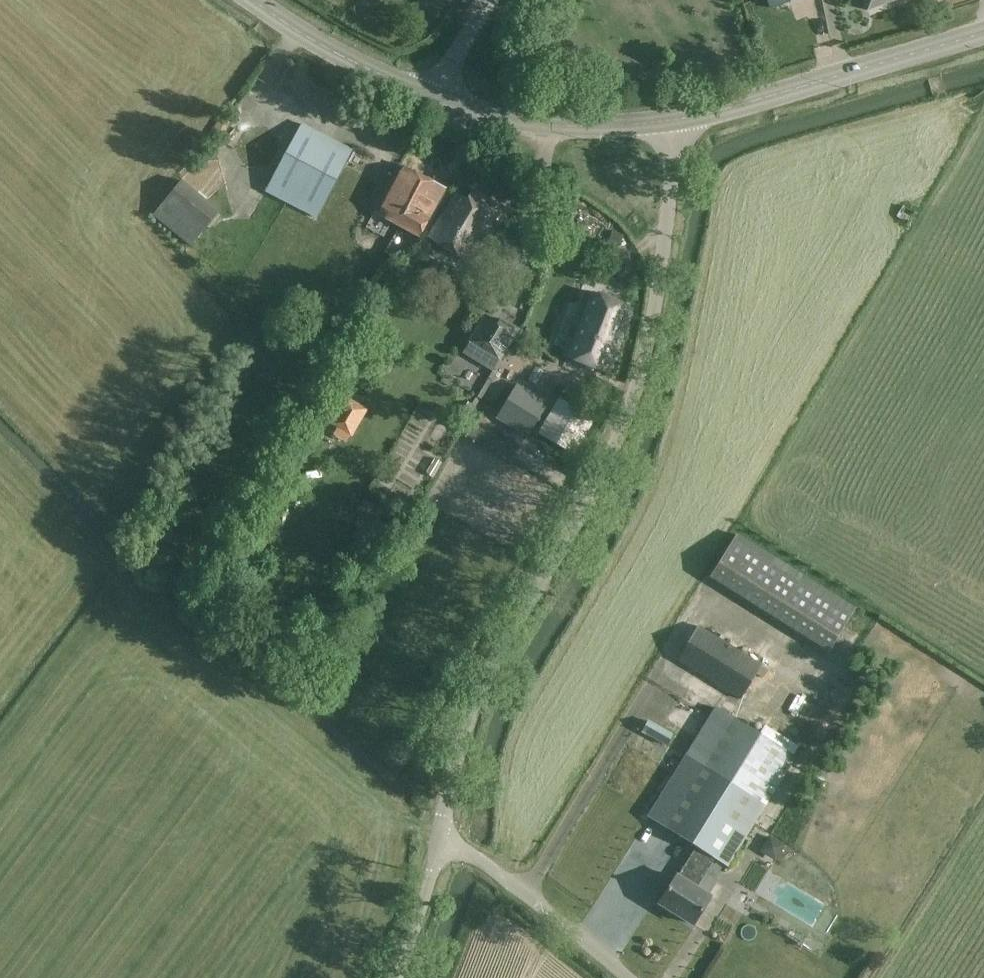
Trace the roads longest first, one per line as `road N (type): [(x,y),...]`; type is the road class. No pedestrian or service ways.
road 1 (unclassified): [(440,833),(479,708),(522,610),(655,348),(675,199),(675,122)]
road 2 (secondary): [(983,33),(675,122)]
road 3 (unclassified): [(627,977),(440,833)]
road 4 (secondary): [(454,104),(550,126),(675,122)]
road 5 (secondary): [(258,0),(338,55),(454,104)]
road 6 (unclassified): [(392,977),(440,833)]

